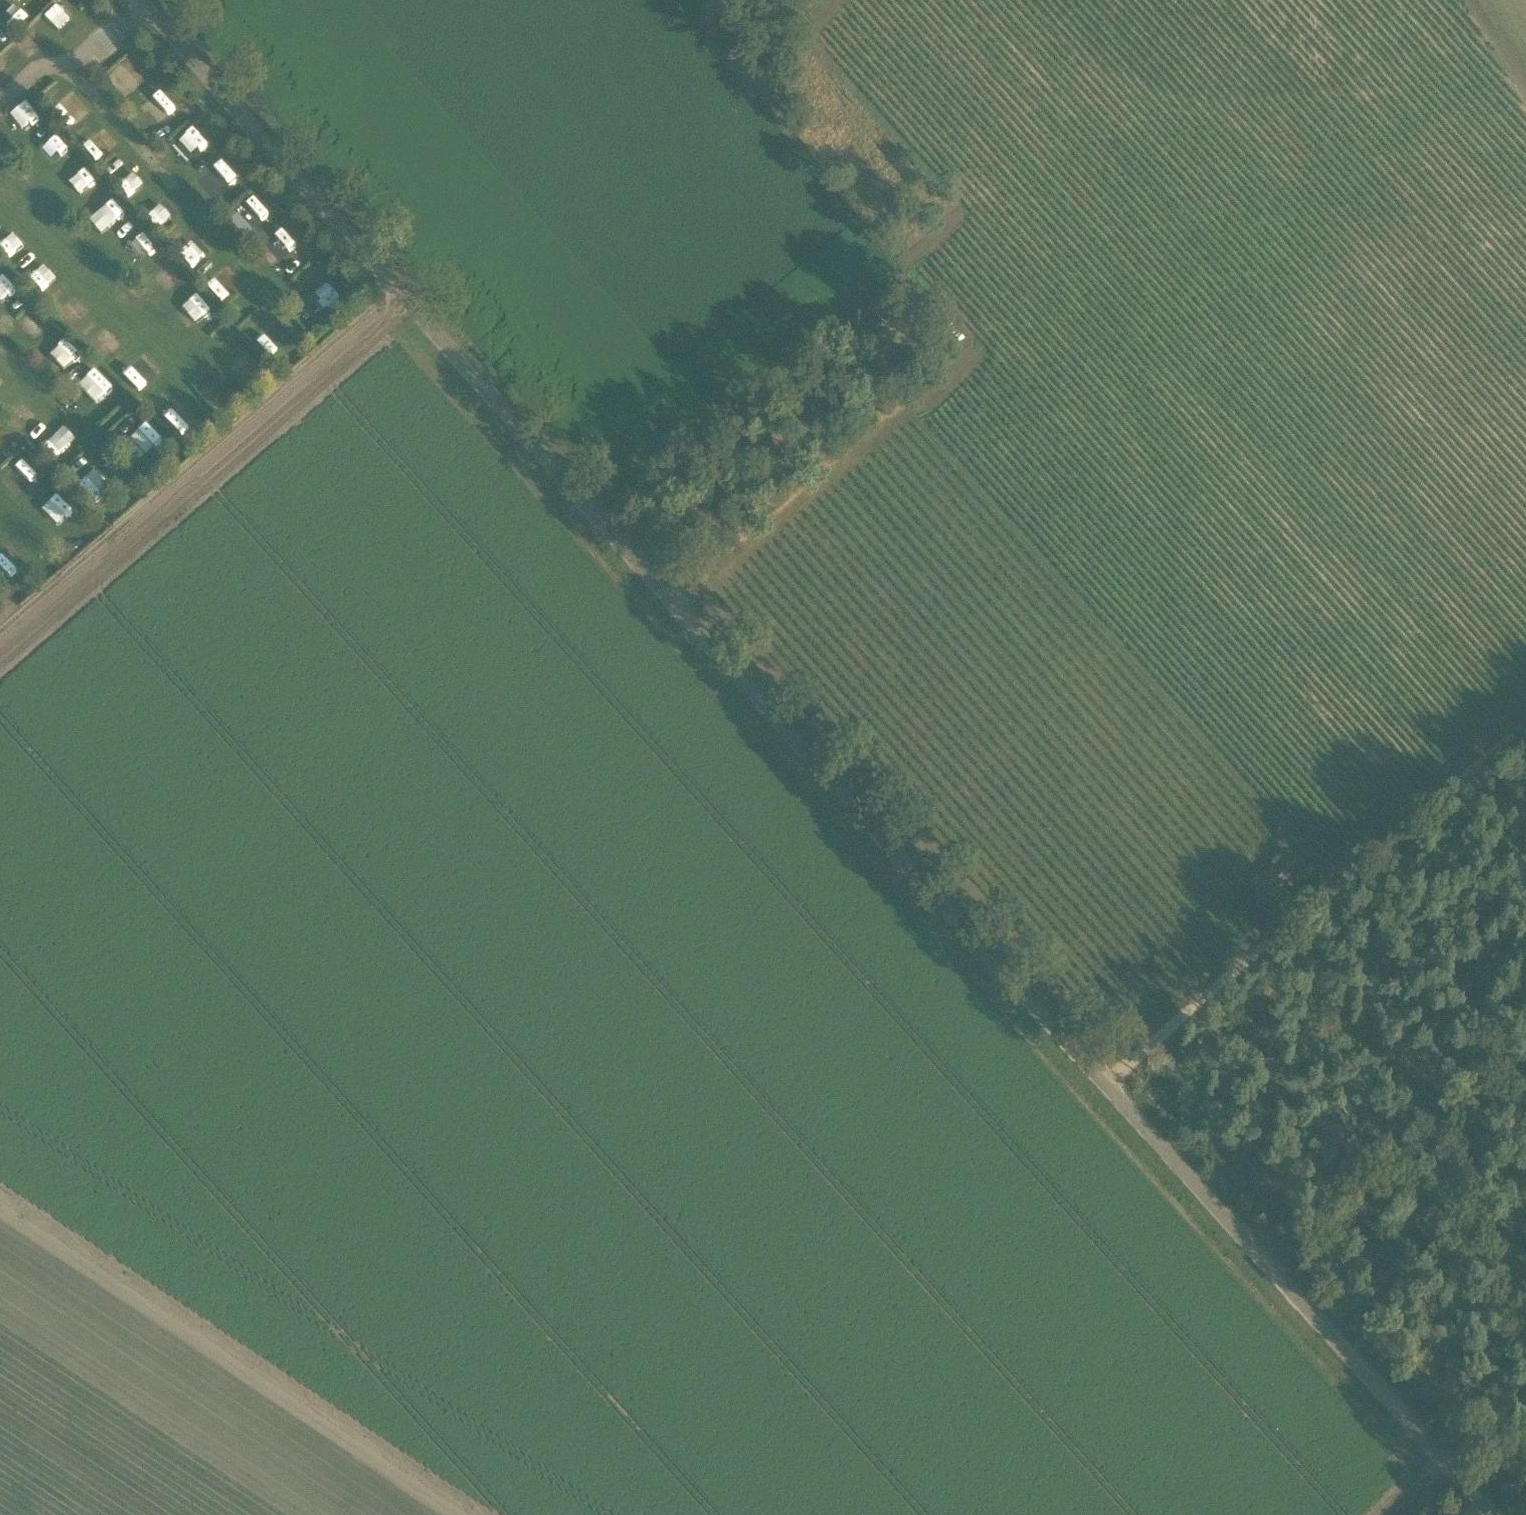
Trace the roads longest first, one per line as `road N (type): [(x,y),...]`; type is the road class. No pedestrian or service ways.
road 1 (unclassified): [(1515,1514),(938,887),(150,0)]
road 2 (track): [(1525,734),(1121,1083)]

